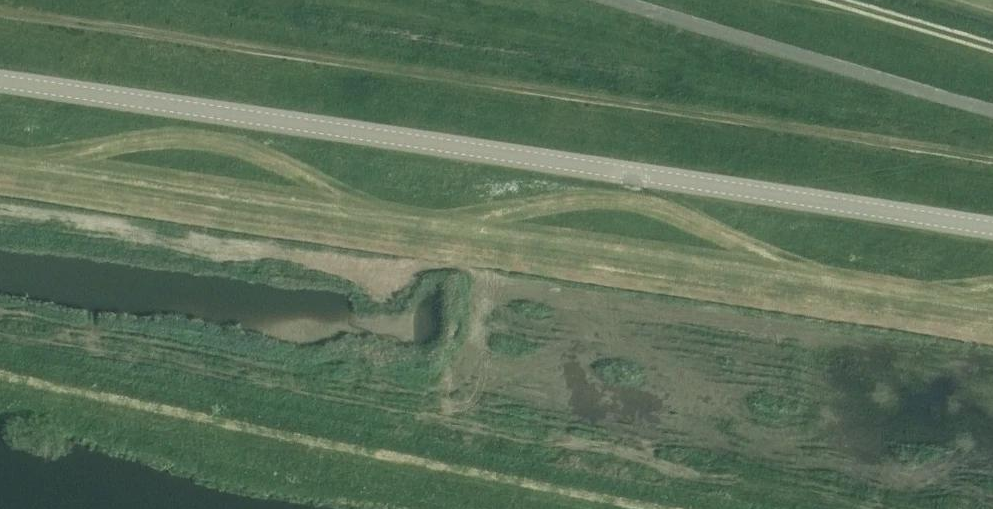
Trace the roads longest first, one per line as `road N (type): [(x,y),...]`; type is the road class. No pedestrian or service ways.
road 1 (track): [(992,160),(0,9)]
road 2 (tertiary): [(992,226),(0,81)]

